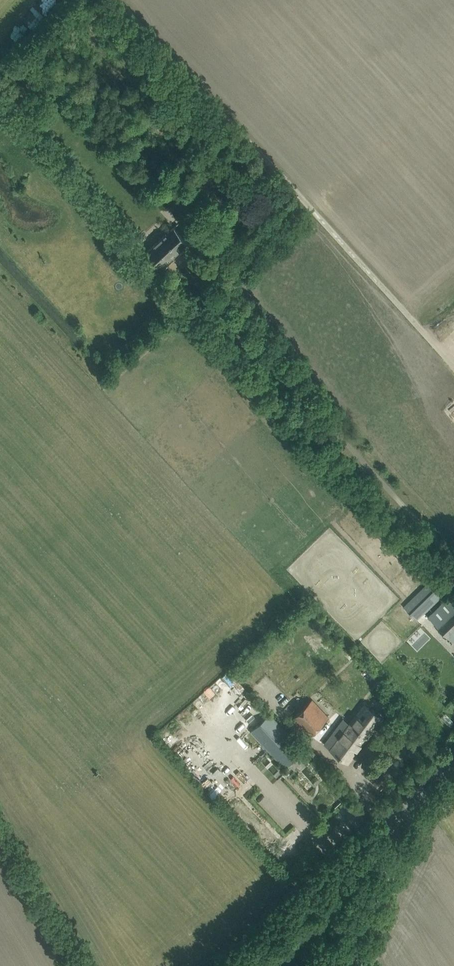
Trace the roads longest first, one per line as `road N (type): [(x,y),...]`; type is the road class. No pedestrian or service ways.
road 1 (unclassified): [(347,954),(418,797),(453,757)]
road 2 (track): [(75,965),(0,844)]

